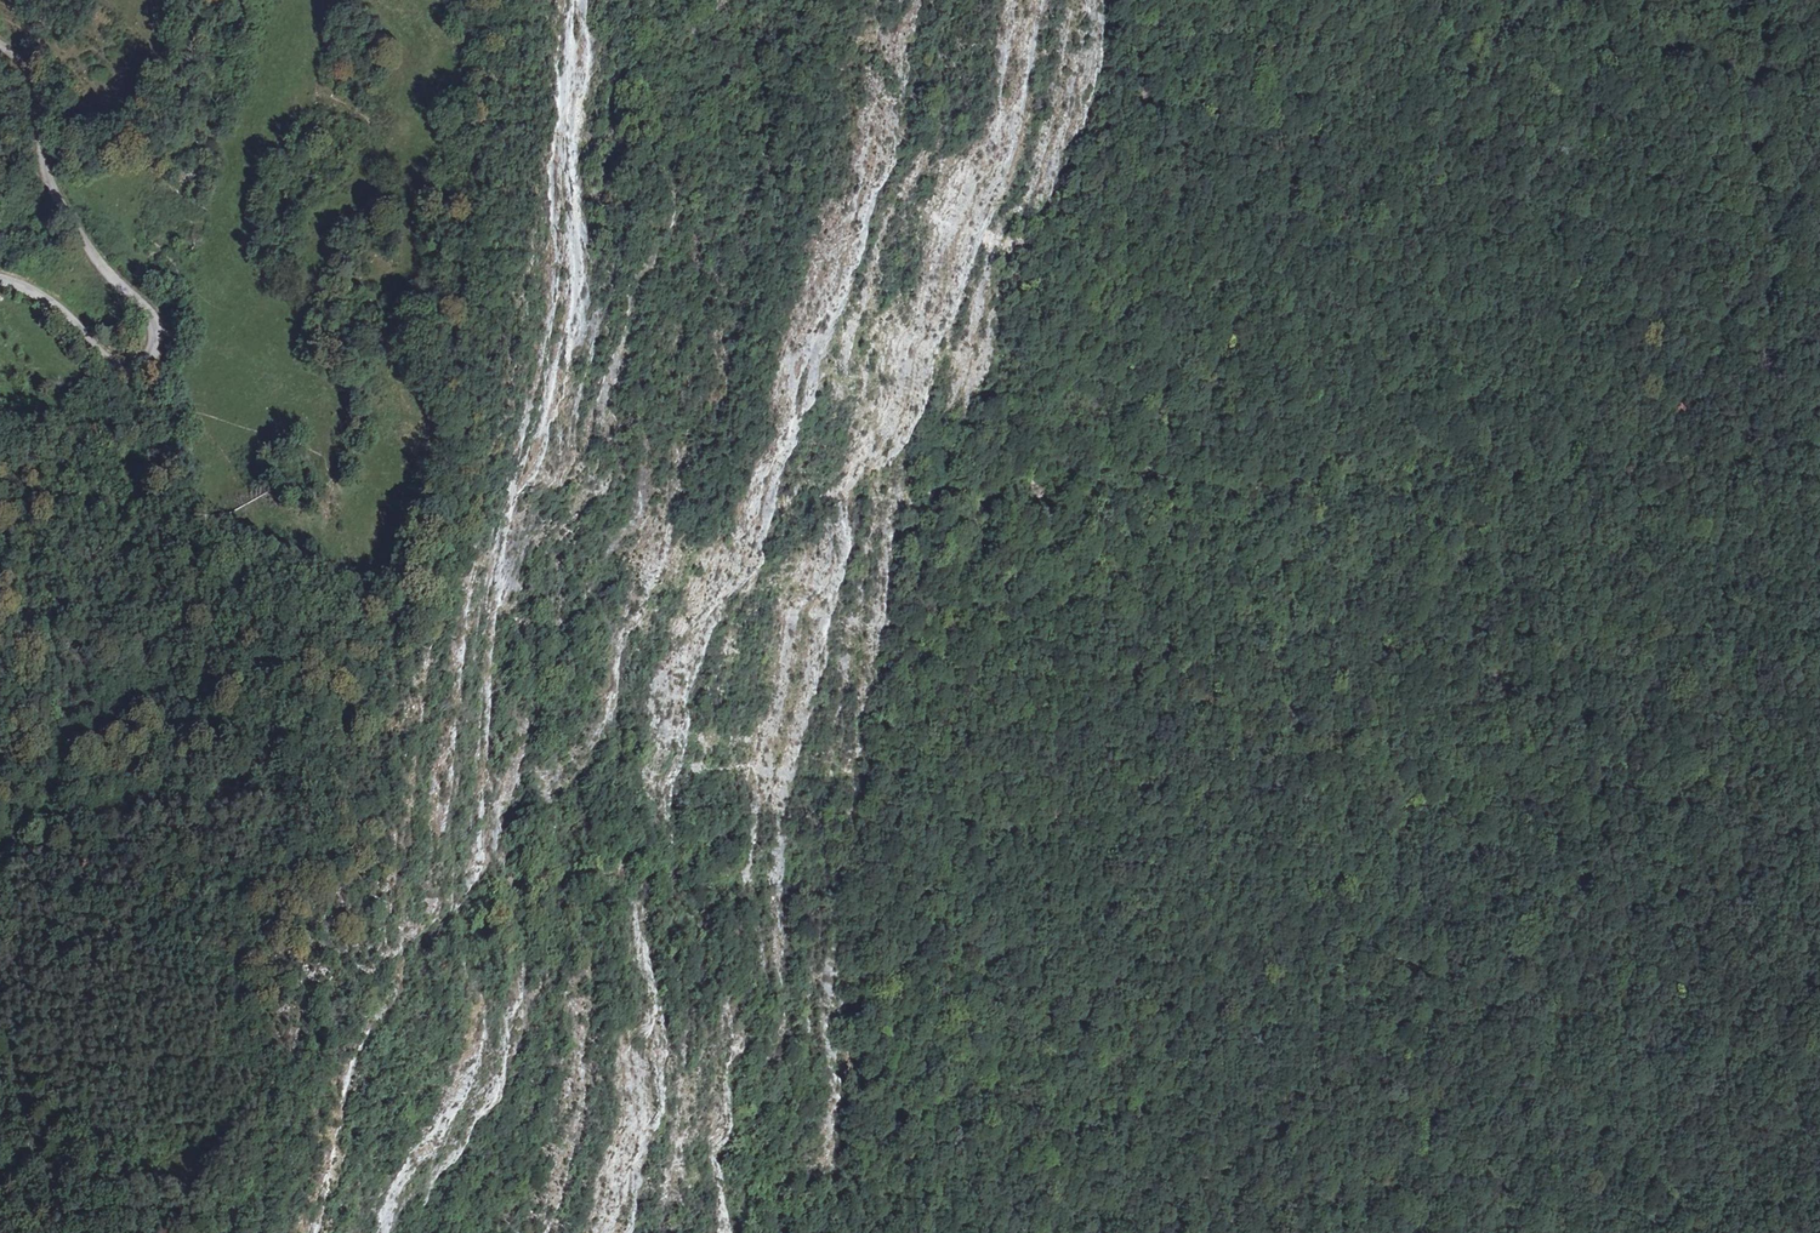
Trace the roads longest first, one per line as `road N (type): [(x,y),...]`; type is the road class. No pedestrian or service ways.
road 1 (unclassified): [(0,46),(29,82),(49,181),(75,230),(150,312),(161,338),(146,360),(113,360),(37,295),(0,280)]
road 2 (track): [(1764,0),(1768,299),(1784,380),(1819,446)]

